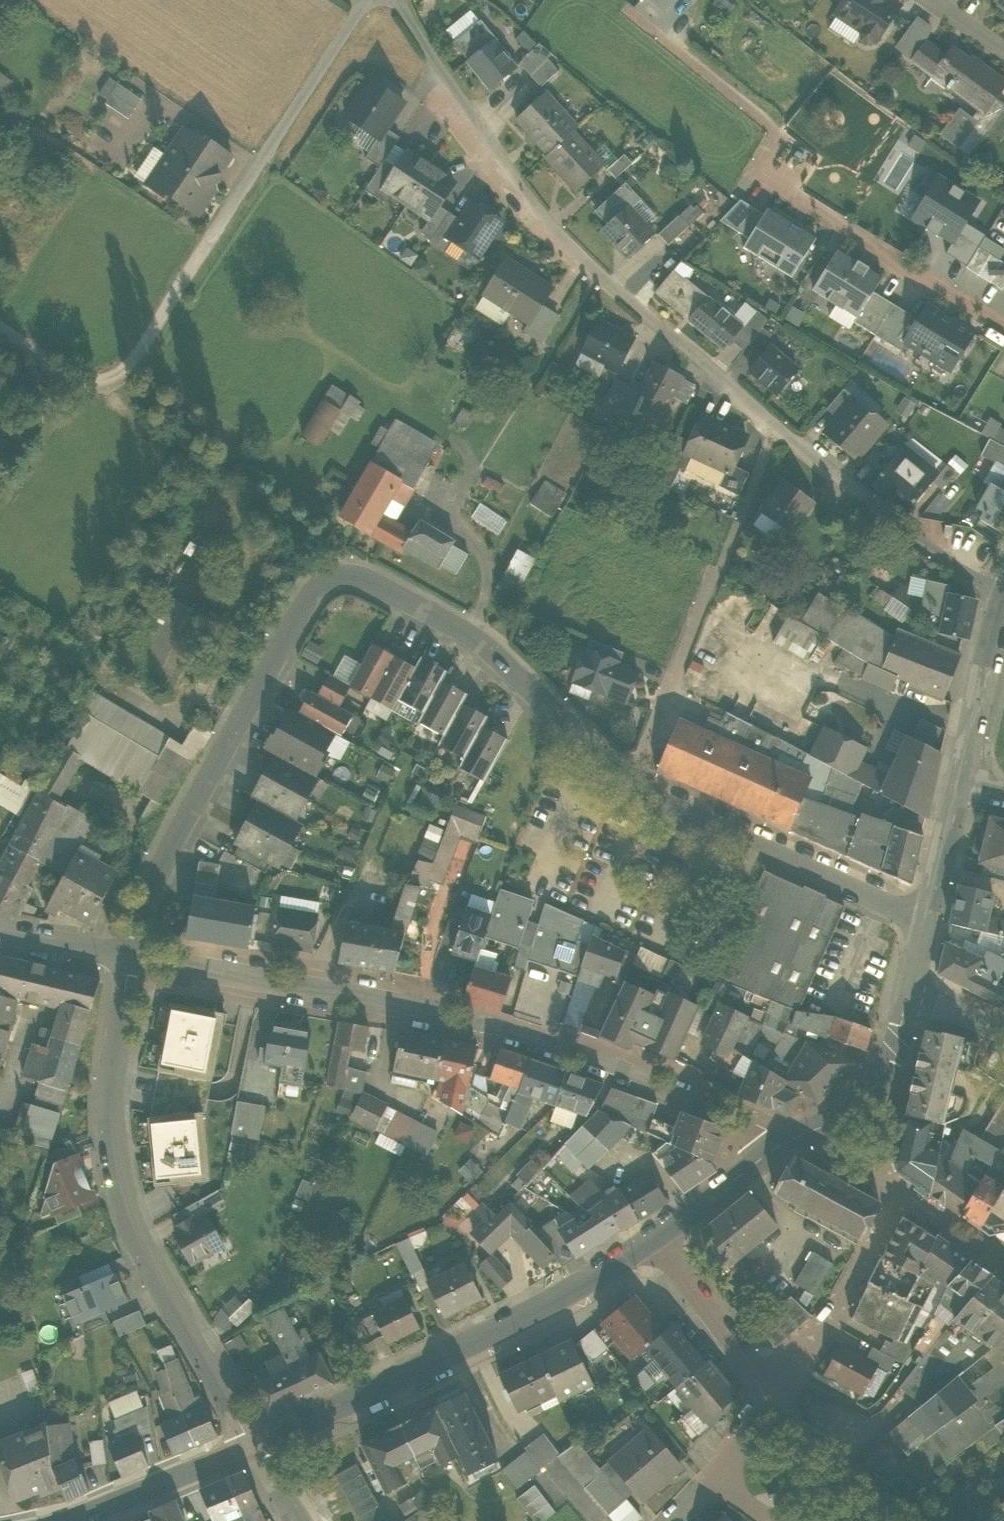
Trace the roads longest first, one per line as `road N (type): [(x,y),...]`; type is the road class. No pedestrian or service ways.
road 1 (residential): [(1003,591),(778,428),(535,210),(396,0)]
road 2 (tertiary): [(632,787),(475,637),(360,578),(335,576),(316,587),(174,839),(131,956)]
road 3 (residential): [(131,956),(538,1043),(790,1140)]
road 4 (residential): [(131,956),(117,1035),(118,1180),(136,1242),(254,1448)]
road 5 (residential): [(1003,327),(776,183),(797,149),(634,15)]
road 6 (residential): [(254,1448),(552,1312),(655,1238)]
road 7 (track): [(215,228),(102,393),(0,326)]
road 8 (tertiary): [(925,918),(632,787)]
road 9 (residential): [(365,0),(215,228)]
road 10 (residential): [(899,1194),(778,1400)]
road 11 (residential): [(632,787),(713,577)]
road 12 (residential): [(778,1400),(655,1238)]
road 13 (residential): [(790,1140),(882,1074),(910,993)]
road 14 (tertiary): [(961,785),(1003,595)]
road 15 (residential): [(77,1520),(254,1448)]
road 16 (residential): [(655,1238),(790,1140)]
road 17 (tertiary): [(925,918),(961,785)]
road 18 (tertiary): [(0,927),(131,956)]

